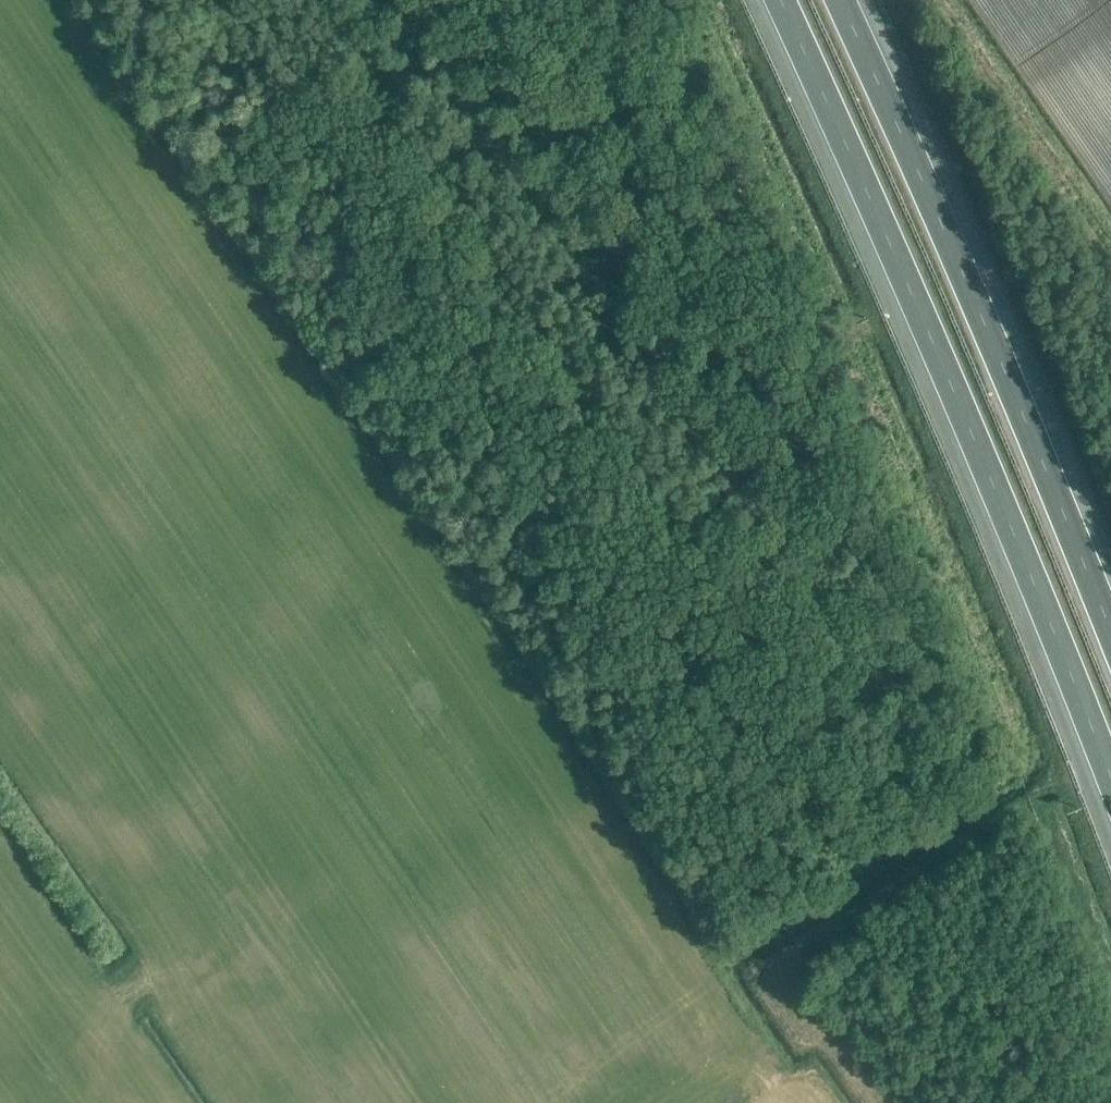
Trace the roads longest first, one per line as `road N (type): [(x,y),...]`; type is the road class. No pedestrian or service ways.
road 1 (motorway): [(779,0),(867,190),(1110,784)]
road 2 (motorway): [(1110,607),(1073,507),(838,0)]

